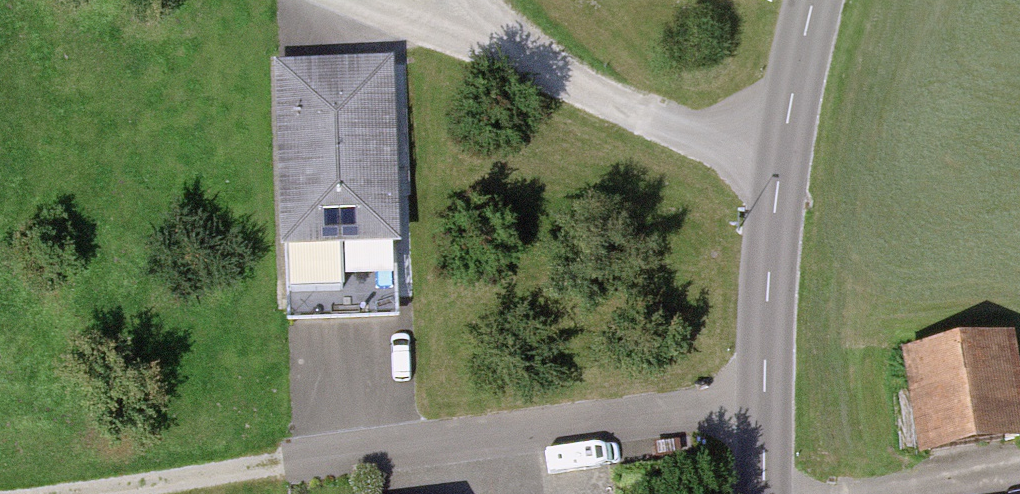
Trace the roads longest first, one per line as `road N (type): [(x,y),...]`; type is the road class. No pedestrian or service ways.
road 1 (residential): [(763,394),(295,451)]
road 2 (tertiary): [(816,0),(779,165),(763,394)]
road 3 (track): [(3,493),(295,451)]
road 4 (track): [(516,55),(779,165)]
road 5 (track): [(362,0),(516,55)]

